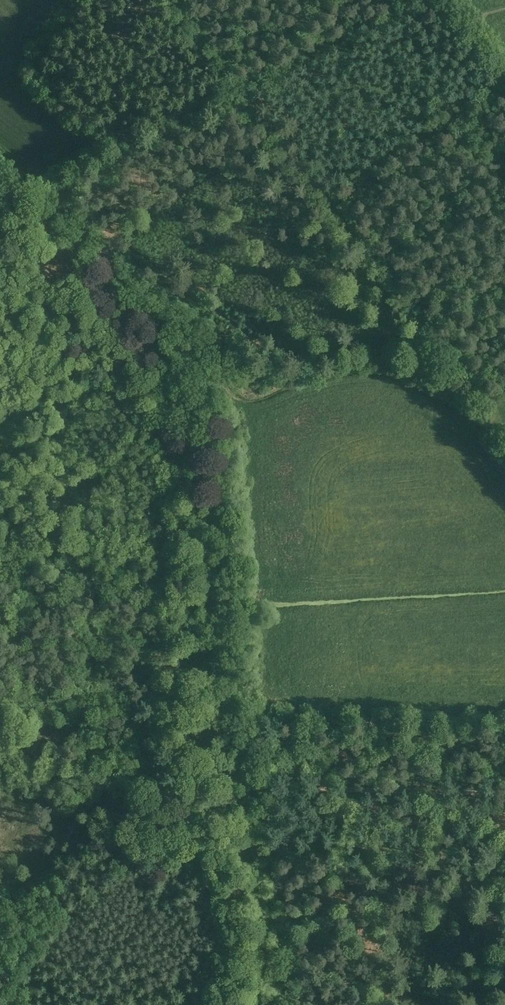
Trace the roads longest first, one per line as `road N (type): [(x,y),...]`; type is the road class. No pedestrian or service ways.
road 1 (track): [(227,1004),(230,897),(208,789),(182,715),(176,649),(183,597),(165,467),(126,380),(35,256),(0,231)]
road 2 (track): [(407,0),(0,202)]
road 3 (track): [(504,791),(208,789)]

